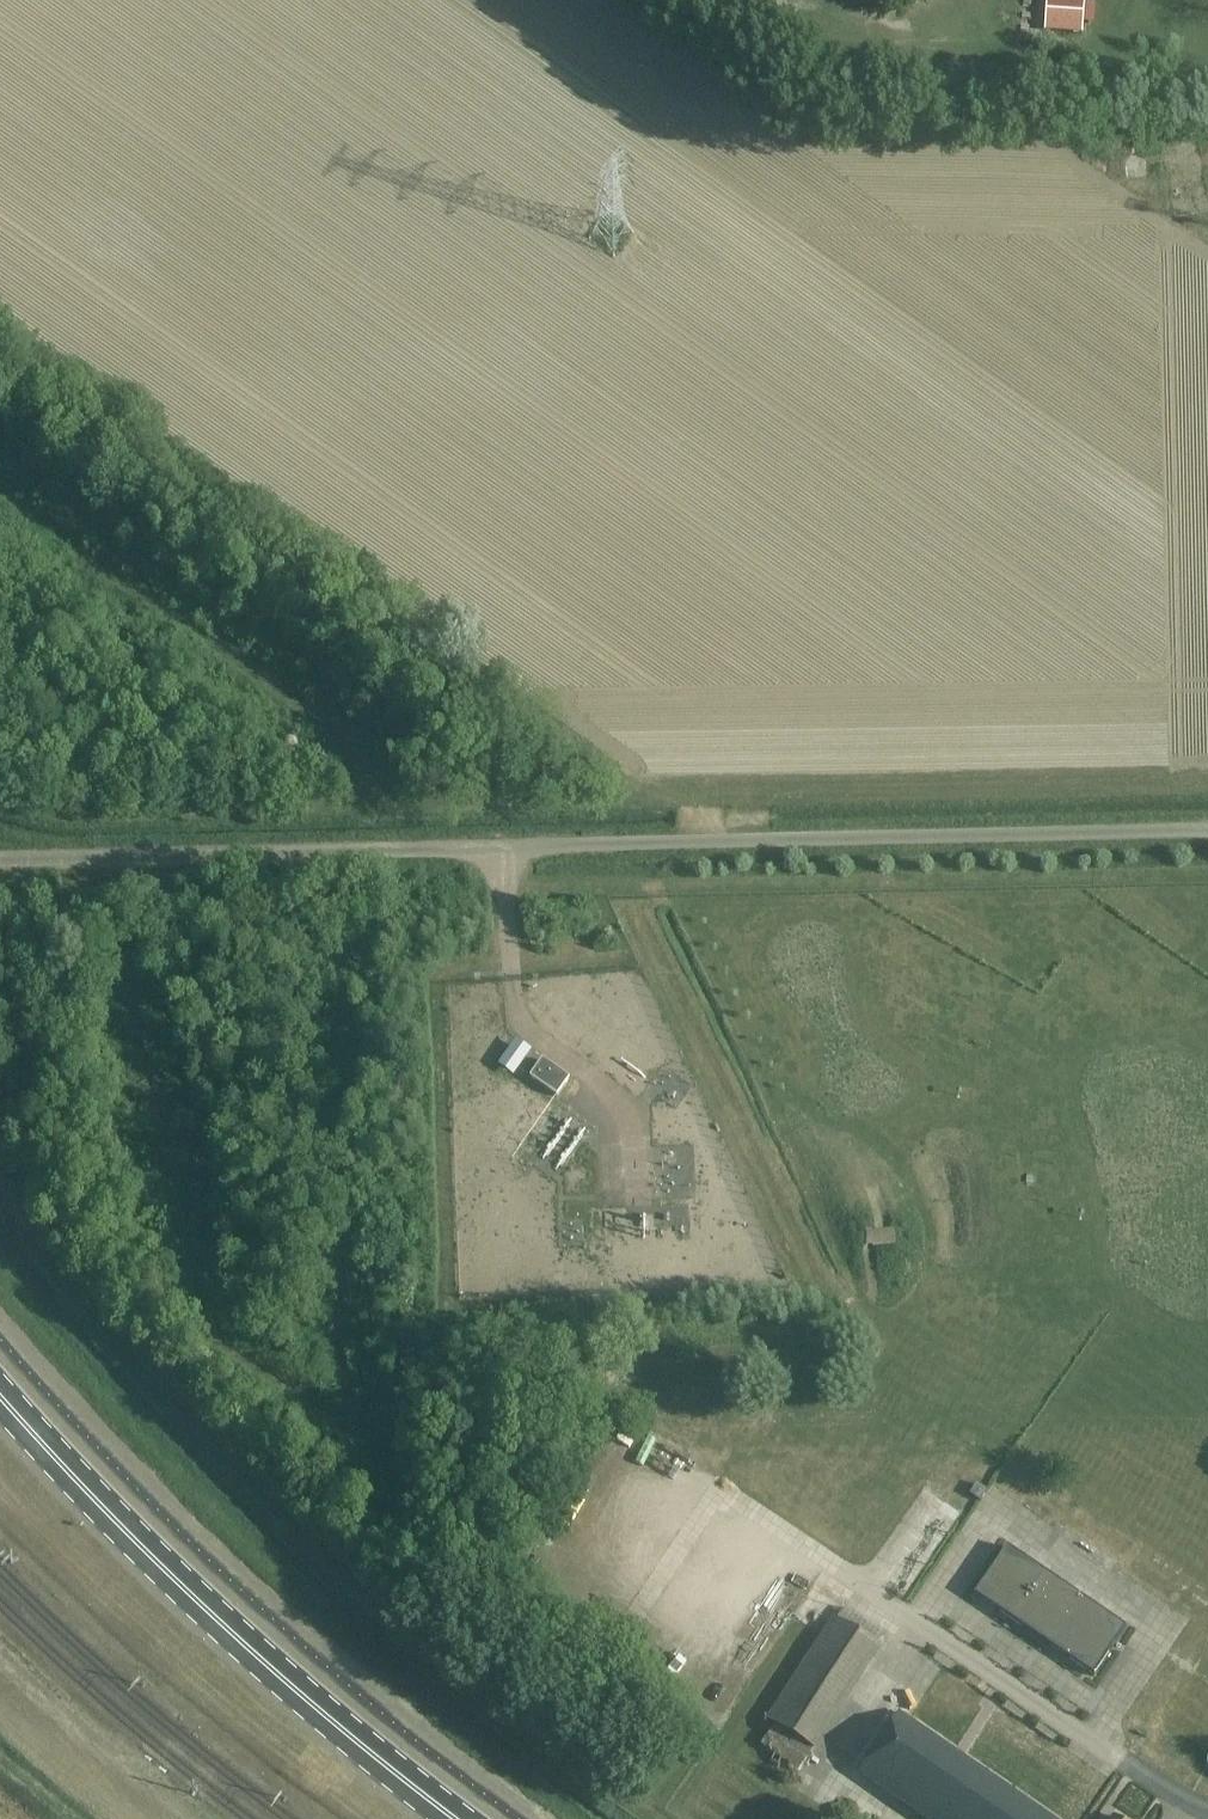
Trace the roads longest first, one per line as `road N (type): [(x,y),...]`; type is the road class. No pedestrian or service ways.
road 1 (unclassified): [(0,859),(1207,827)]
road 2 (secondary): [(478,1818),(359,1725),(156,1542),(0,1376)]

